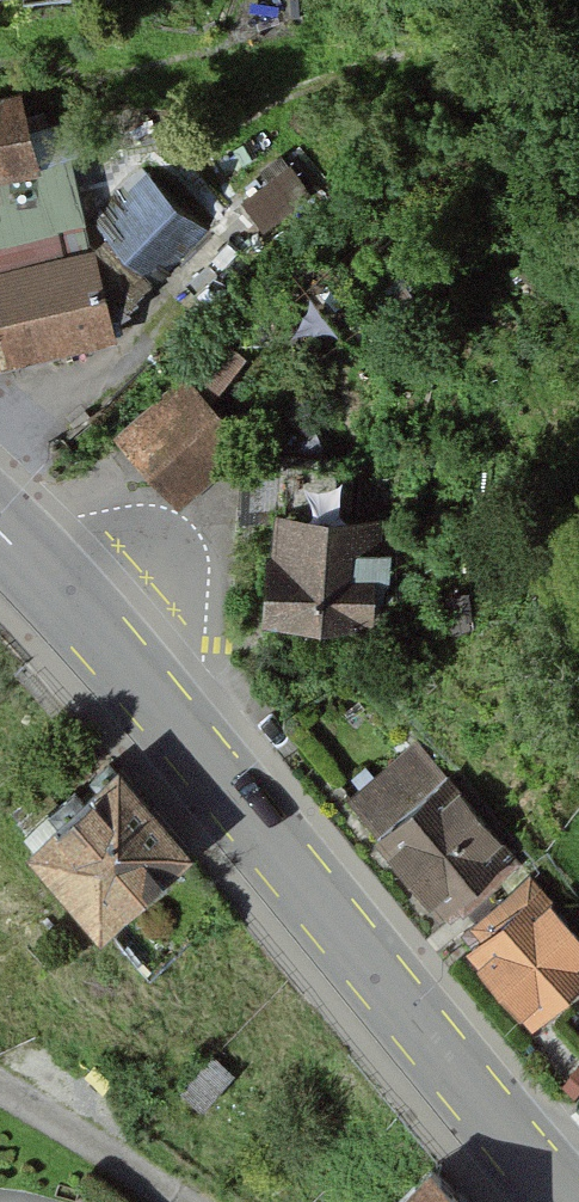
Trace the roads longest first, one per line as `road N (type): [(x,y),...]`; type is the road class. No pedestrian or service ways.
road 1 (secondary): [(0,531),(101,637),(567,1201)]

